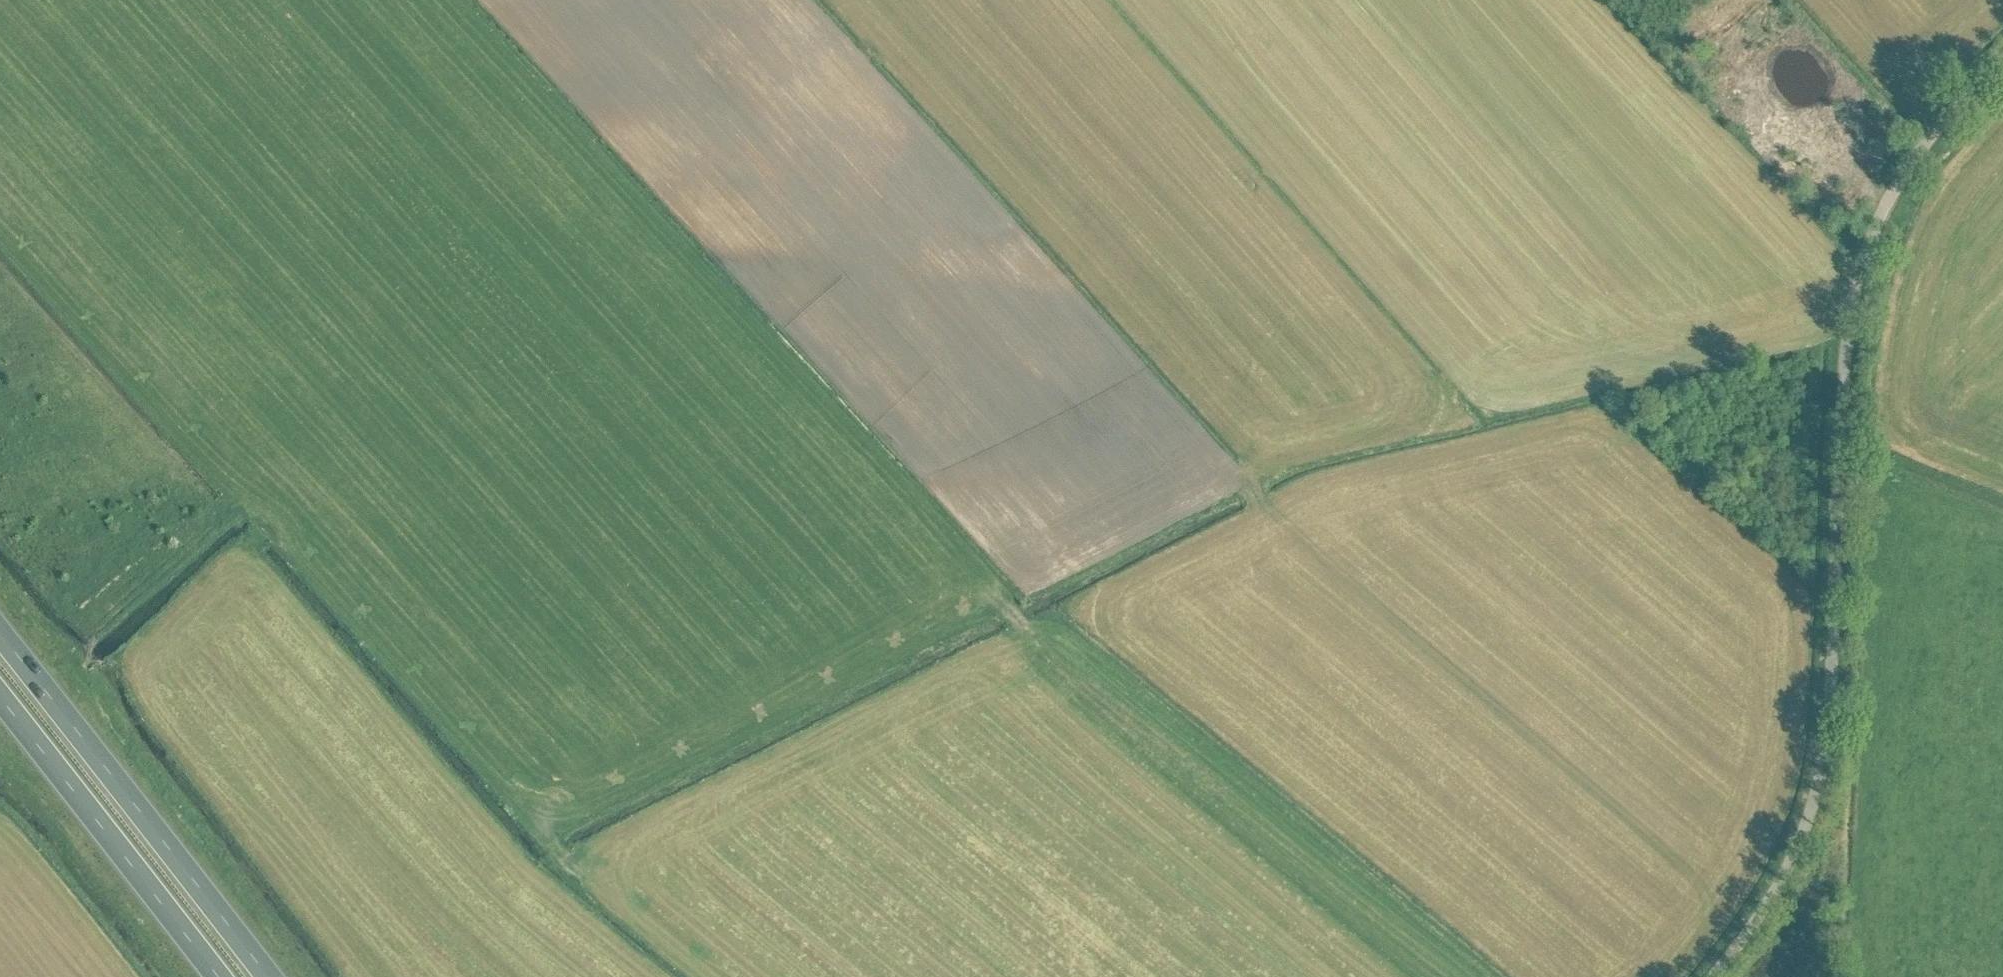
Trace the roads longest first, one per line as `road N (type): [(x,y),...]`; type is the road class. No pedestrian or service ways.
road 1 (unclassified): [(1709,976),(1791,859),(1822,783),(1846,288),(1880,212),(1962,95),(2002,59)]
road 2 (trunk): [(268,976),(0,635)]
road 3 (trunk): [(0,699),(218,976)]

